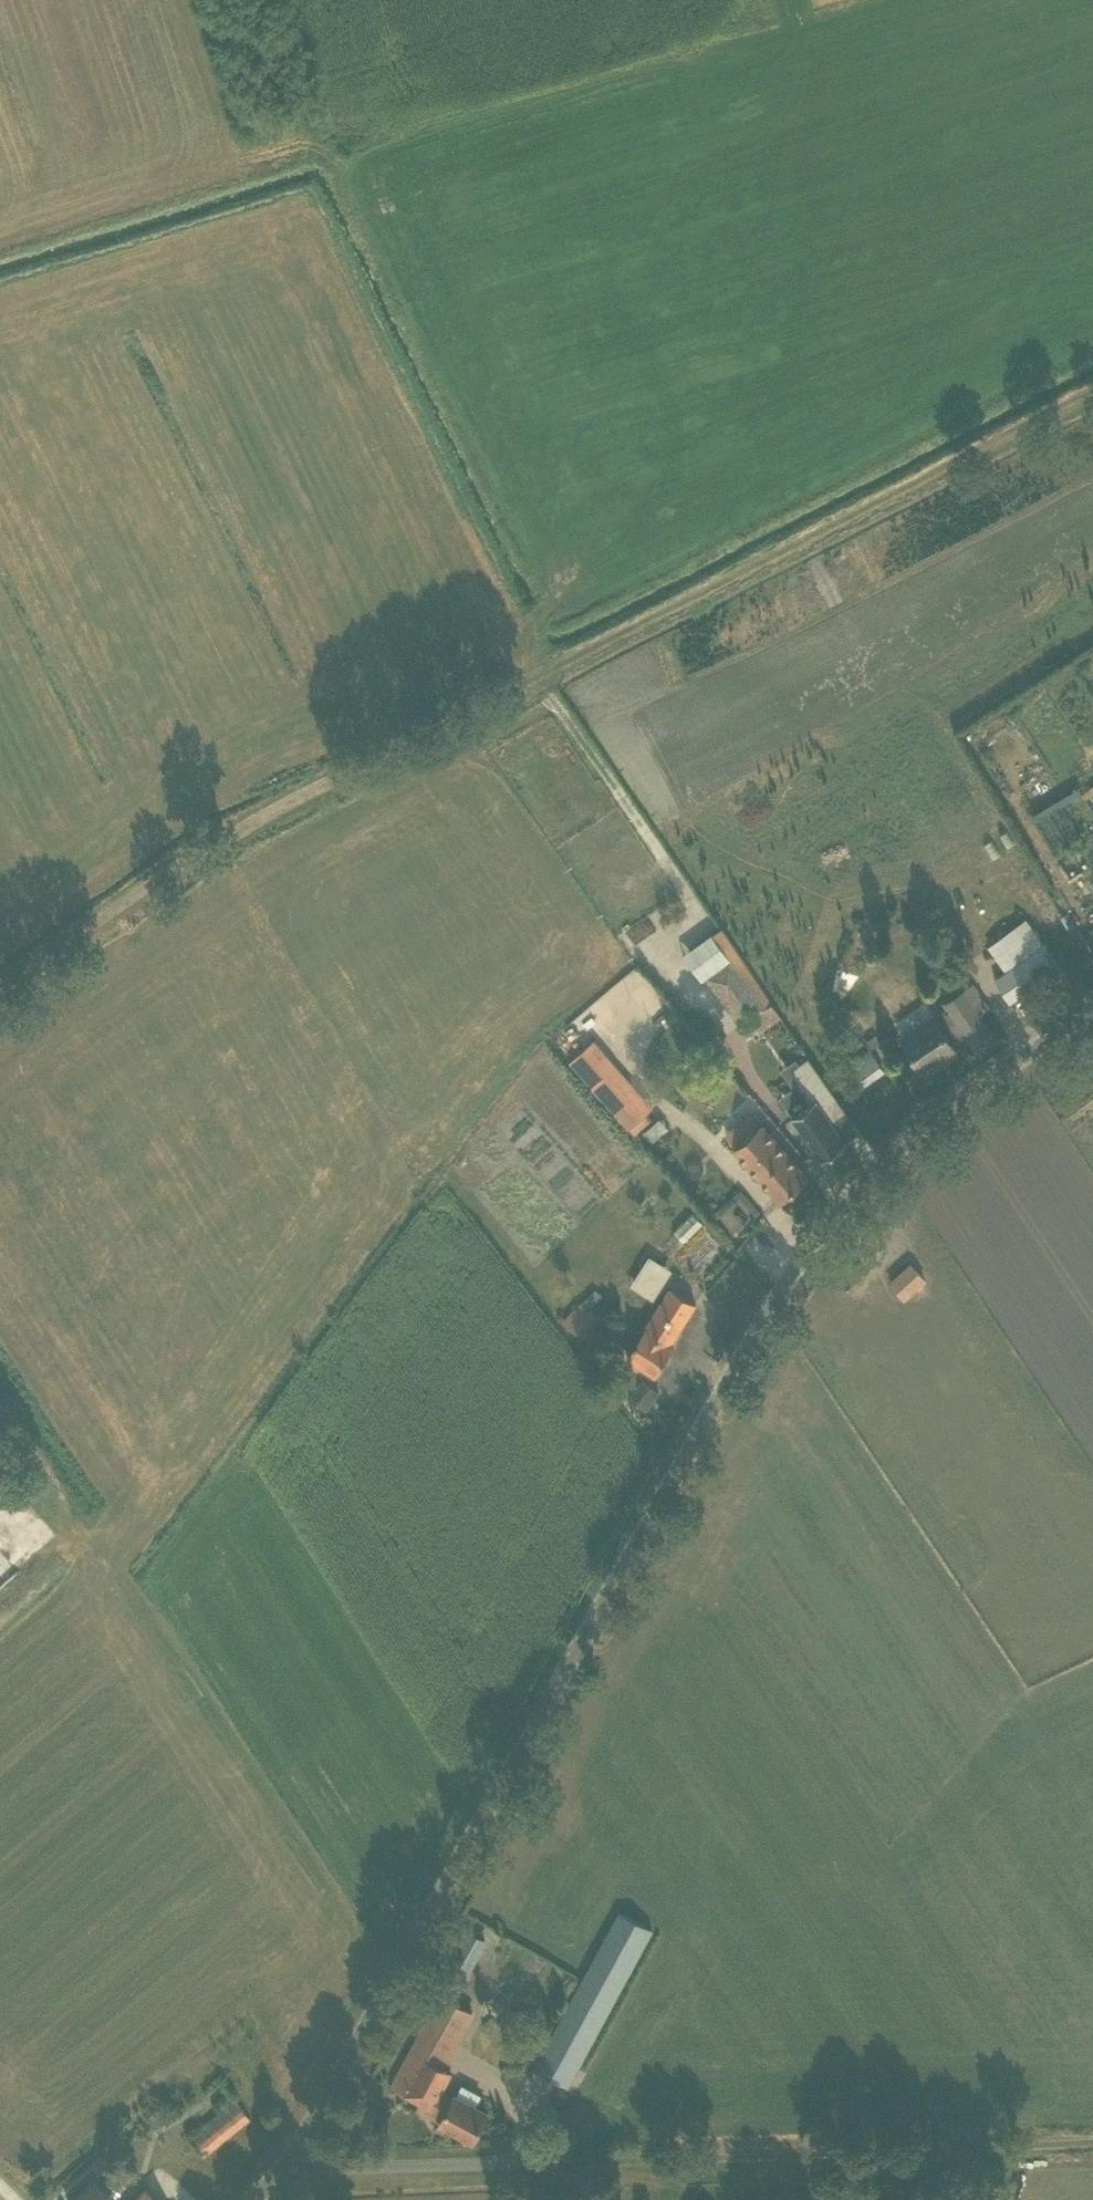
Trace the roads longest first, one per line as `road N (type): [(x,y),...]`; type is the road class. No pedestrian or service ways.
road 1 (unclassified): [(292,2163),(783,1285),(893,1153),(1092,1010)]
road 2 (track): [(1092,390),(144,893),(0,999)]
road 3 (track): [(525,2164),(987,2152),(1092,2140)]
road 4 (unclassified): [(292,2163),(525,2164)]

